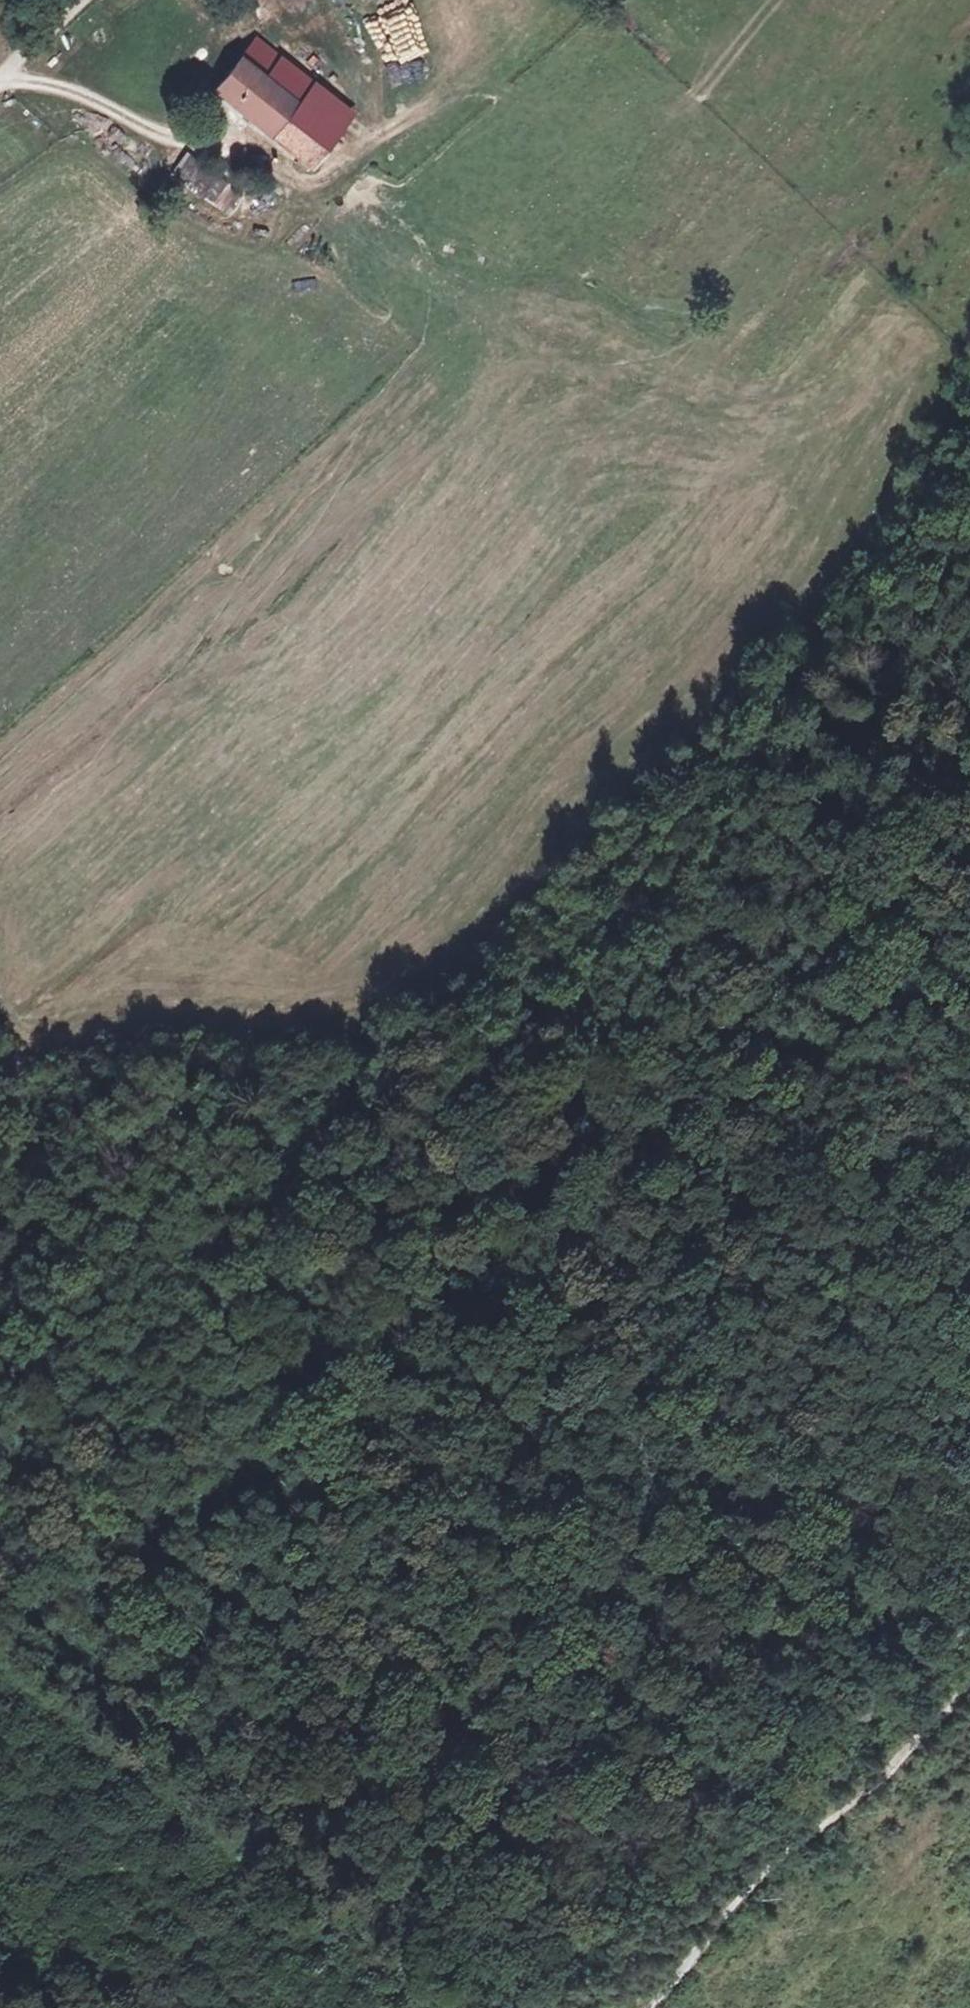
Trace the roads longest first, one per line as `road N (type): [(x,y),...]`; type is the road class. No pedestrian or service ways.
road 1 (track): [(639,2007),(742,1888),(880,1778),(969,1674)]

